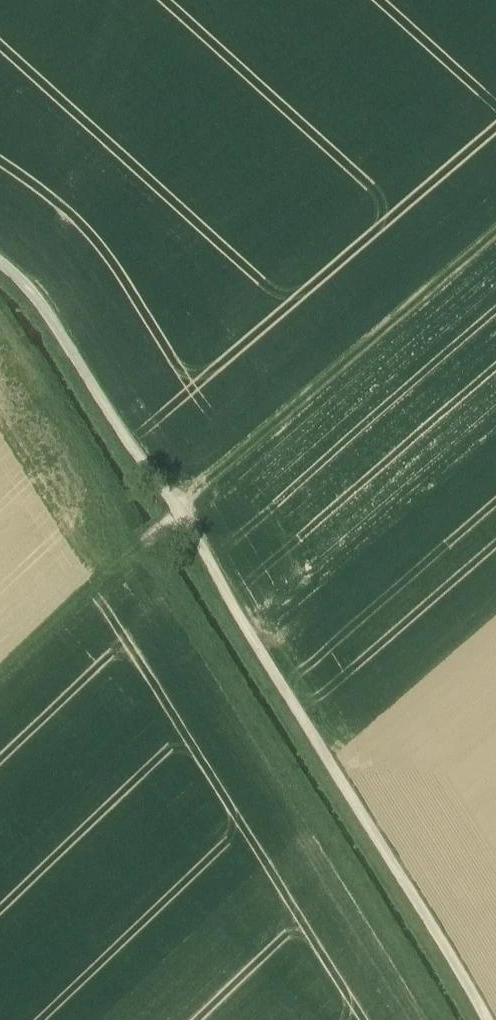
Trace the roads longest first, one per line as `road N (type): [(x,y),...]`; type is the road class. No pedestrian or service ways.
road 1 (track): [(489,1019),(183,516),(39,298),(0,260)]
road 2 (track): [(495,234),(178,510)]
road 3 (track): [(183,516),(113,568),(0,675)]

